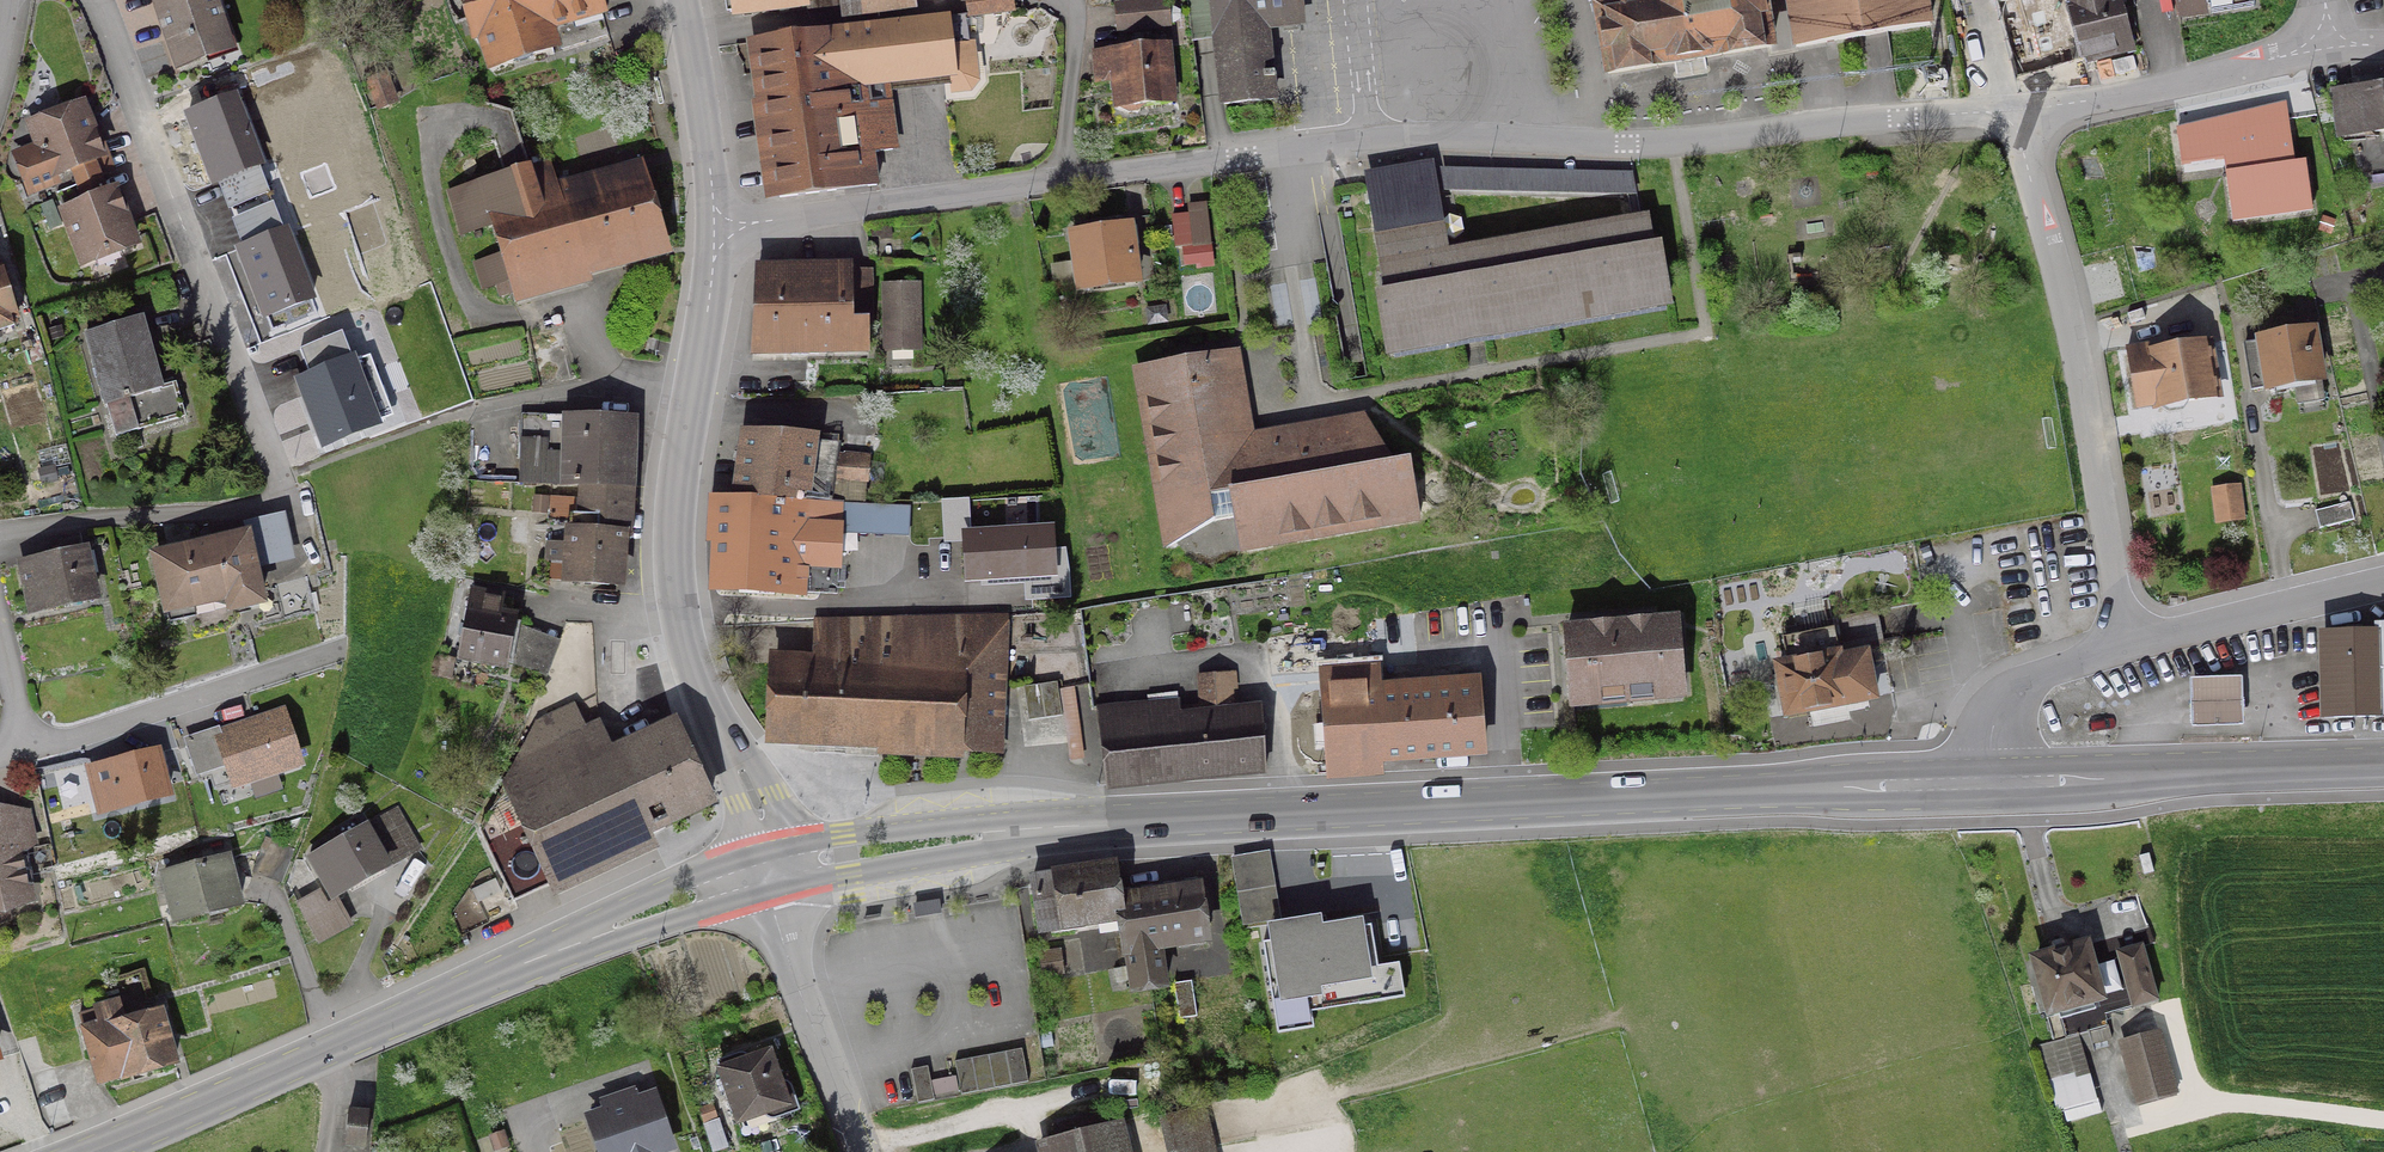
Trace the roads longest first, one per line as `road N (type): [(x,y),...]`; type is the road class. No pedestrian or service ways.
road 1 (residential): [(716,228),(1422,140),(1673,145),(2022,117)]
road 2 (primary): [(1985,783),(1278,813),(972,838),(770,868)]
road 3 (primary): [(770,868),(711,886),(94,1151)]
road 4 (residential): [(716,228),(672,488),(673,605),(693,684),(755,799),(770,868)]
road 5 (residential): [(2022,117),(2127,648)]
road 6 (residential): [(285,495),(94,0)]
road 7 (primary): [(2383,773),(1985,783)]
road 8 (residential): [(2022,117),(2180,89),(2336,48)]
road 9 (residential): [(770,868),(857,1151)]
road 10 (residential): [(2127,648),(2383,588)]
road 11 (residential): [(682,0),(716,228)]
road 12 (residential): [(1985,783),(2003,696),(2127,648)]
road 13 (residential): [(0,653),(24,748),(0,753)]

